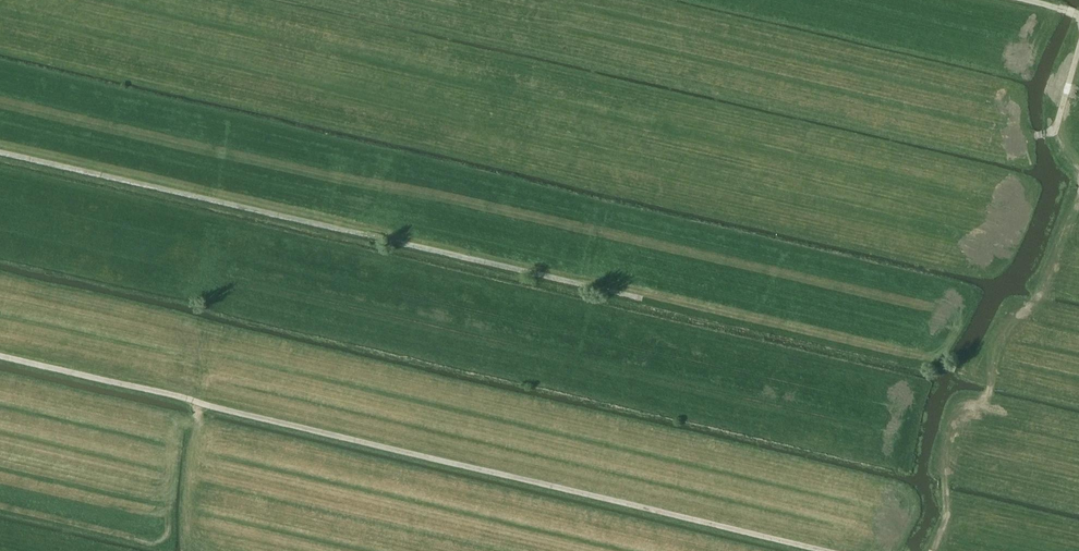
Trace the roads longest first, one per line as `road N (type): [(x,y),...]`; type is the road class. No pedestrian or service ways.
road 1 (track): [(821,550),(0,358)]
road 2 (track): [(641,299),(0,152)]

